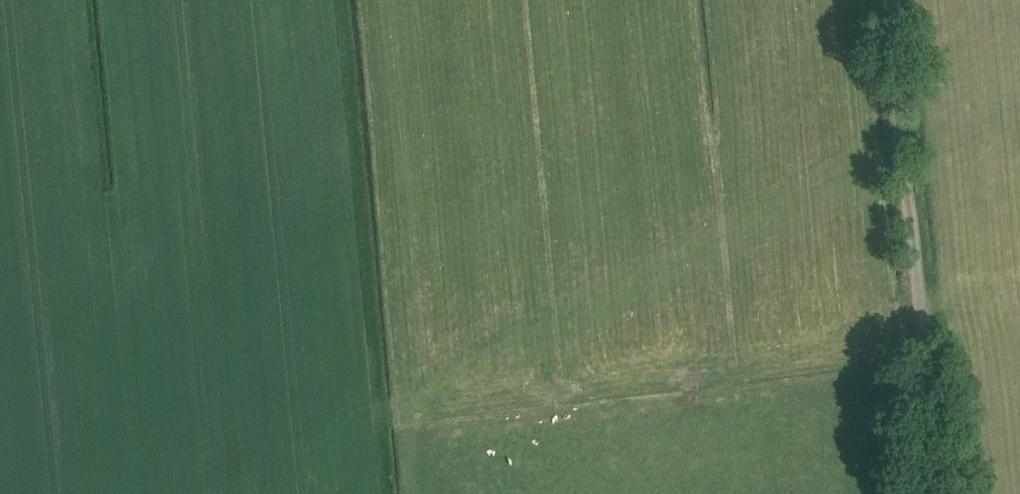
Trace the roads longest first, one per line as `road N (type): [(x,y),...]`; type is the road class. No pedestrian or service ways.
road 1 (track): [(888,0),(930,493)]

